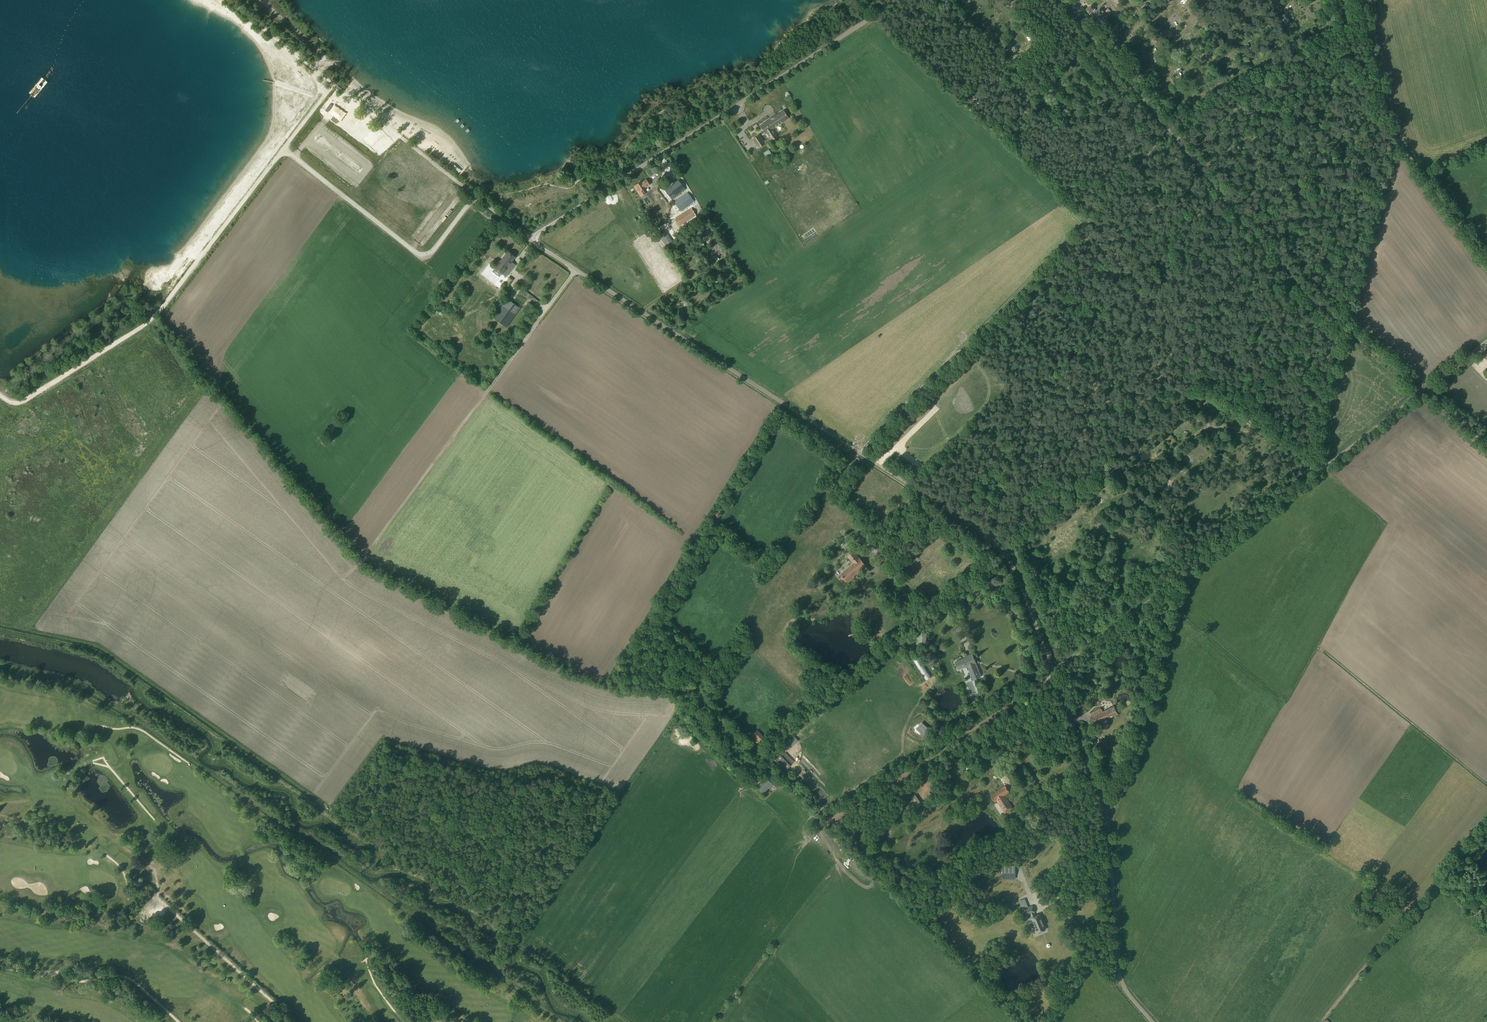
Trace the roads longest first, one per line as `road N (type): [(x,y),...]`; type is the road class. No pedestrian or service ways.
road 1 (track): [(0,629),(95,649),(626,1021)]
road 2 (unclassified): [(1054,672),(1014,568),(993,541),(531,240)]
road 3 (track): [(562,1021),(101,700),(72,684),(0,666)]
road 4 (unclassified): [(1424,389),(1308,290),(1062,0)]
road 5 (unclassified): [(1054,672),(1424,389)]
road 6 (track): [(1169,130),(859,452)]
road 7 (unclassified): [(531,240),(896,0)]
road 8 (track): [(283,150),(152,320),(21,402),(0,397)]
road 9 (unclassified): [(1152,1021),(1120,973),(1109,826),(1054,672)]
road 10 (track): [(1486,258),(1398,147),(1367,0)]
road 11 (track): [(1109,826),(1192,569)]
road 12 (track): [(476,196),(336,85),(283,150)]
road 13 (track): [(283,150),(422,256),(476,196)]
road 14 (track): [(860,453),(796,516),(785,556),(746,610),(753,643)]
road 15 (track): [(835,818),(1026,692)]
road 16 (track): [(290,1021),(161,902)]
road 17 (track): [(334,84),(317,71),(321,51),(260,0)]

